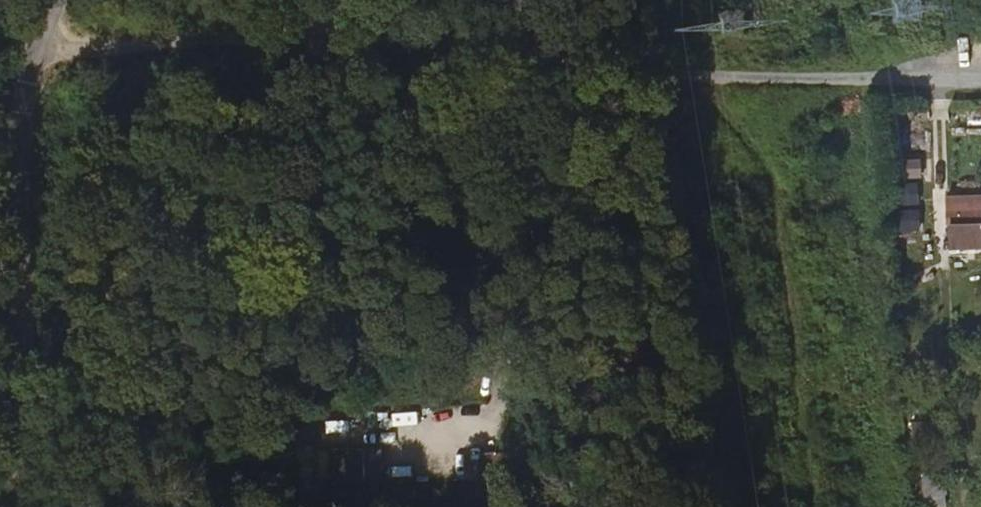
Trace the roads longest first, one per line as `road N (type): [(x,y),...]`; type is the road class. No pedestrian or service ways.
road 1 (unclassified): [(980,82),(669,74),(288,28),(197,29),(23,58)]
road 2 (unclassified): [(23,506),(10,170),(23,58)]

